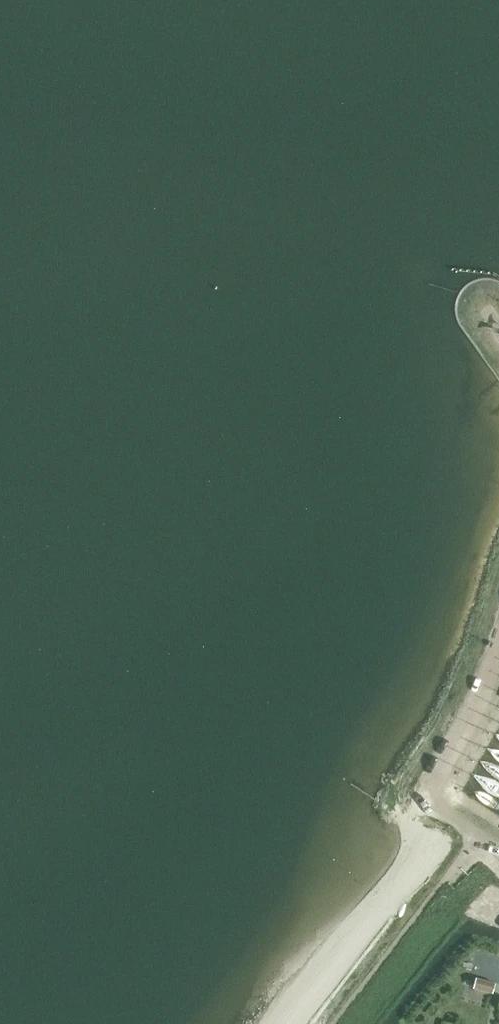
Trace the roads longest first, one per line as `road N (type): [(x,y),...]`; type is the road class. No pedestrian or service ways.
road 1 (residential): [(477,839),(433,802),(432,783),(478,705),(498,646)]

